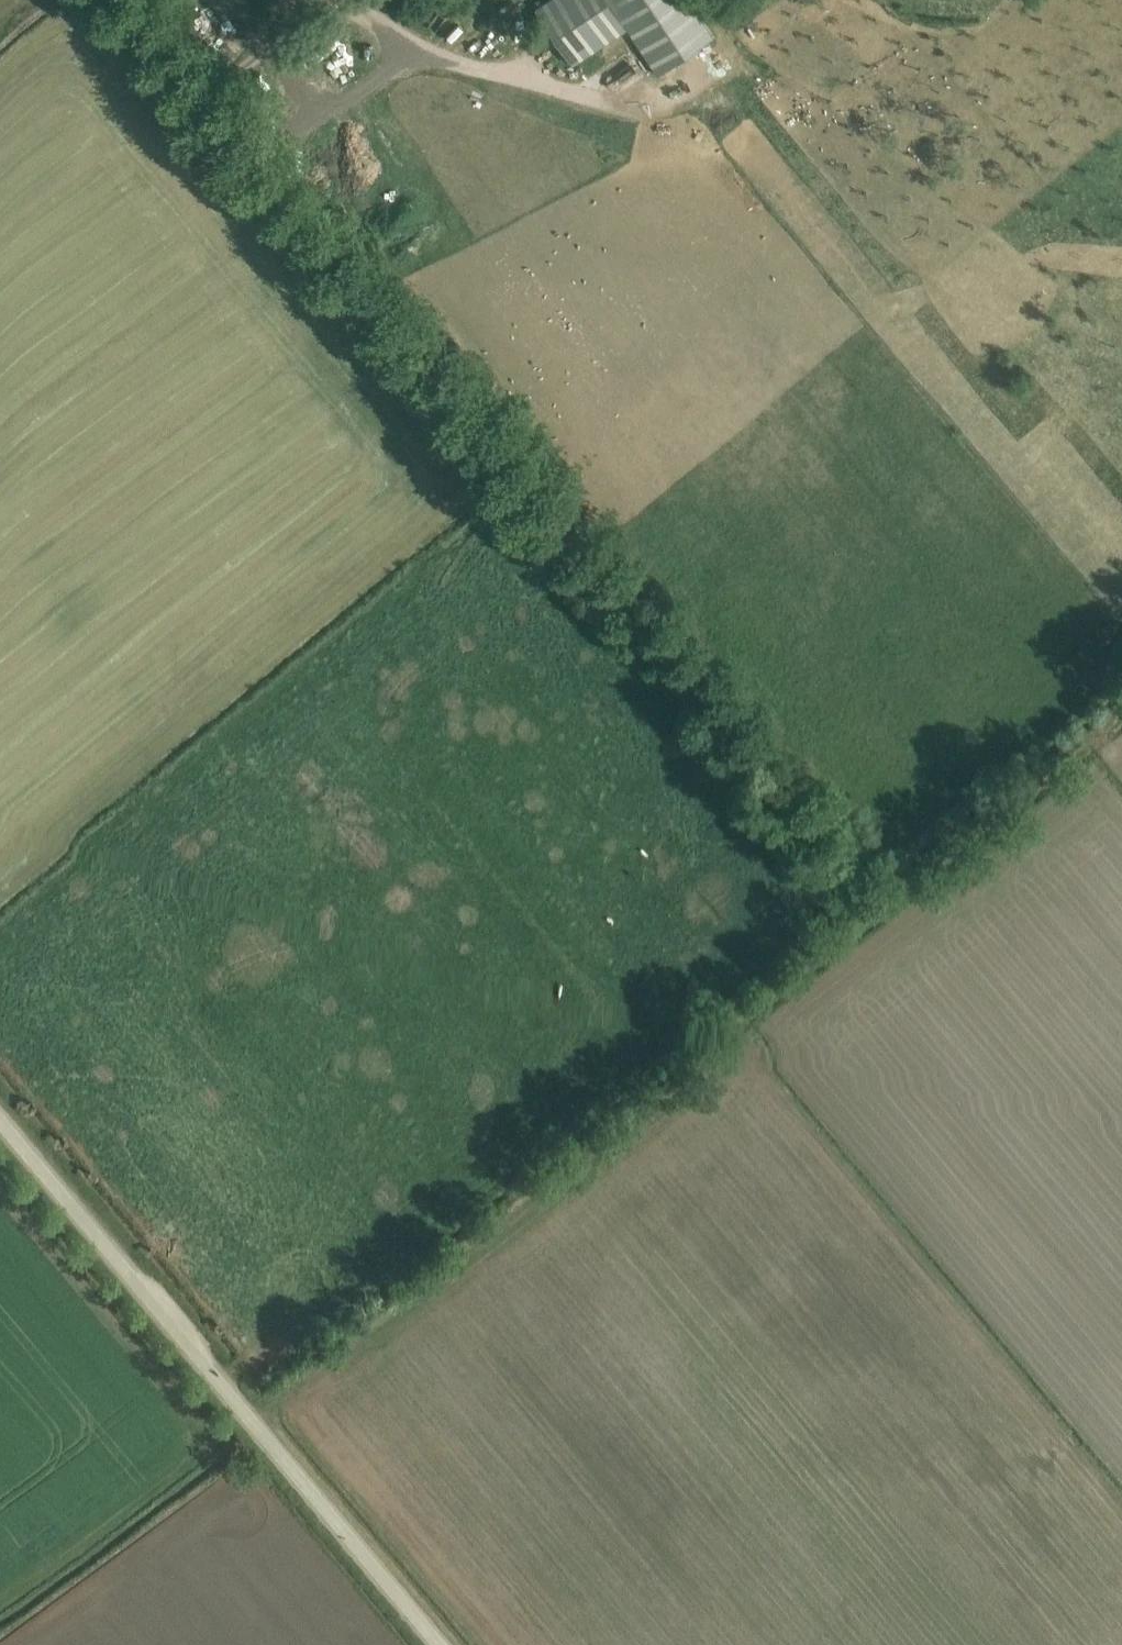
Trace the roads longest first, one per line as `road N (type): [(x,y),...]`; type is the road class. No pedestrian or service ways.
road 1 (unclassified): [(449,1644),(0,1108)]

